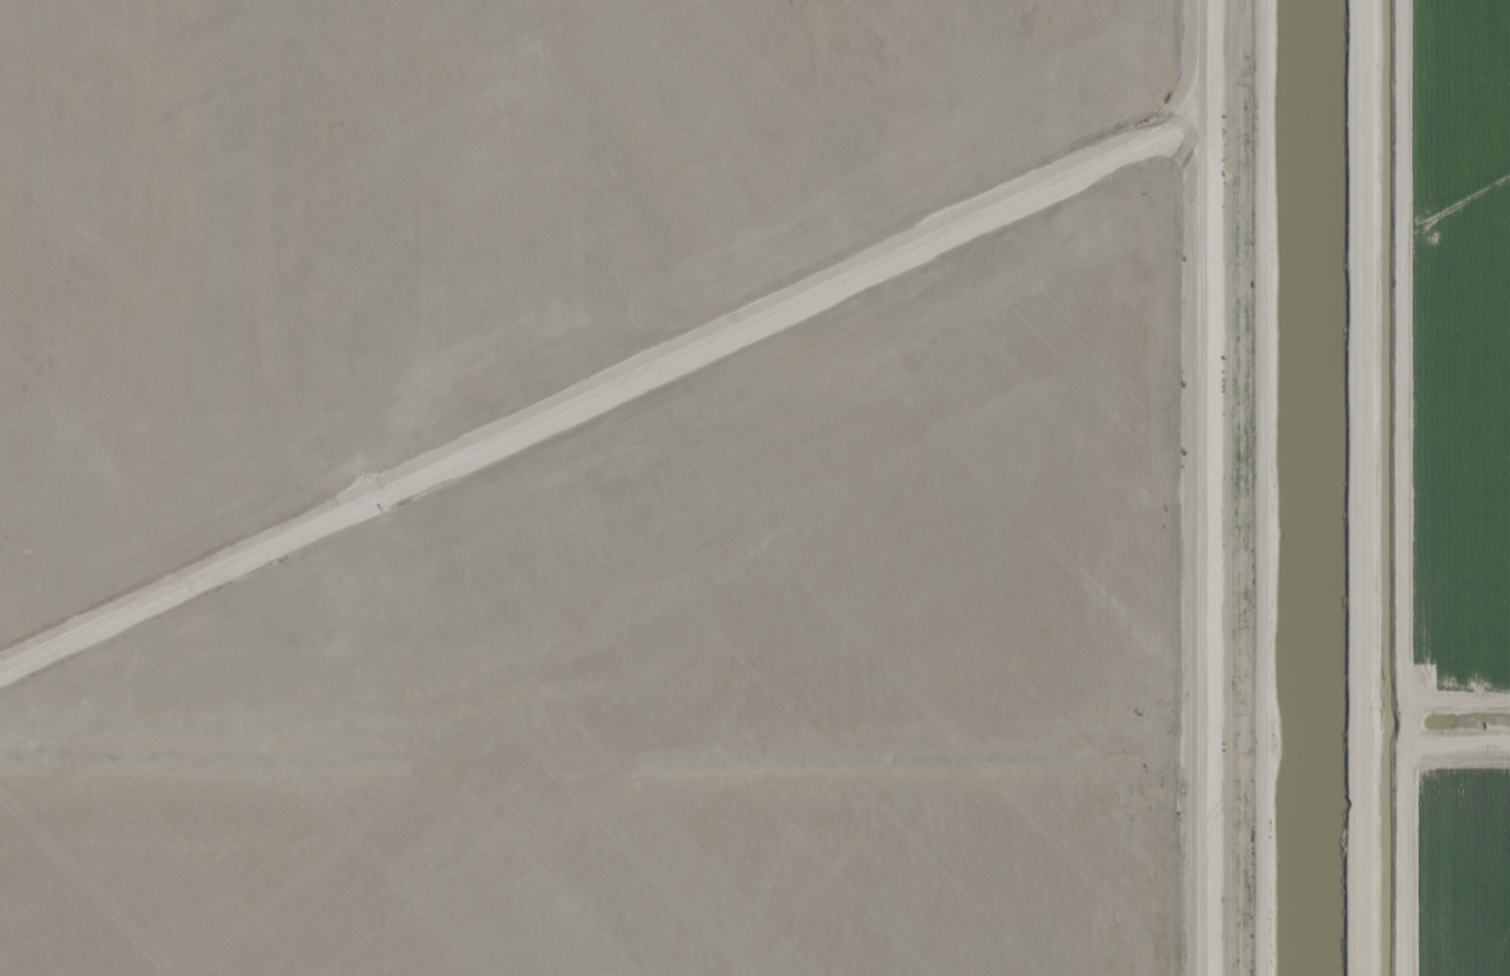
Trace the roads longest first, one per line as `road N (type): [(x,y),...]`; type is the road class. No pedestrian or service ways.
road 1 (residential): [(1334,975),(1339,0)]
road 2 (residential): [(1509,703),(1388,704)]

